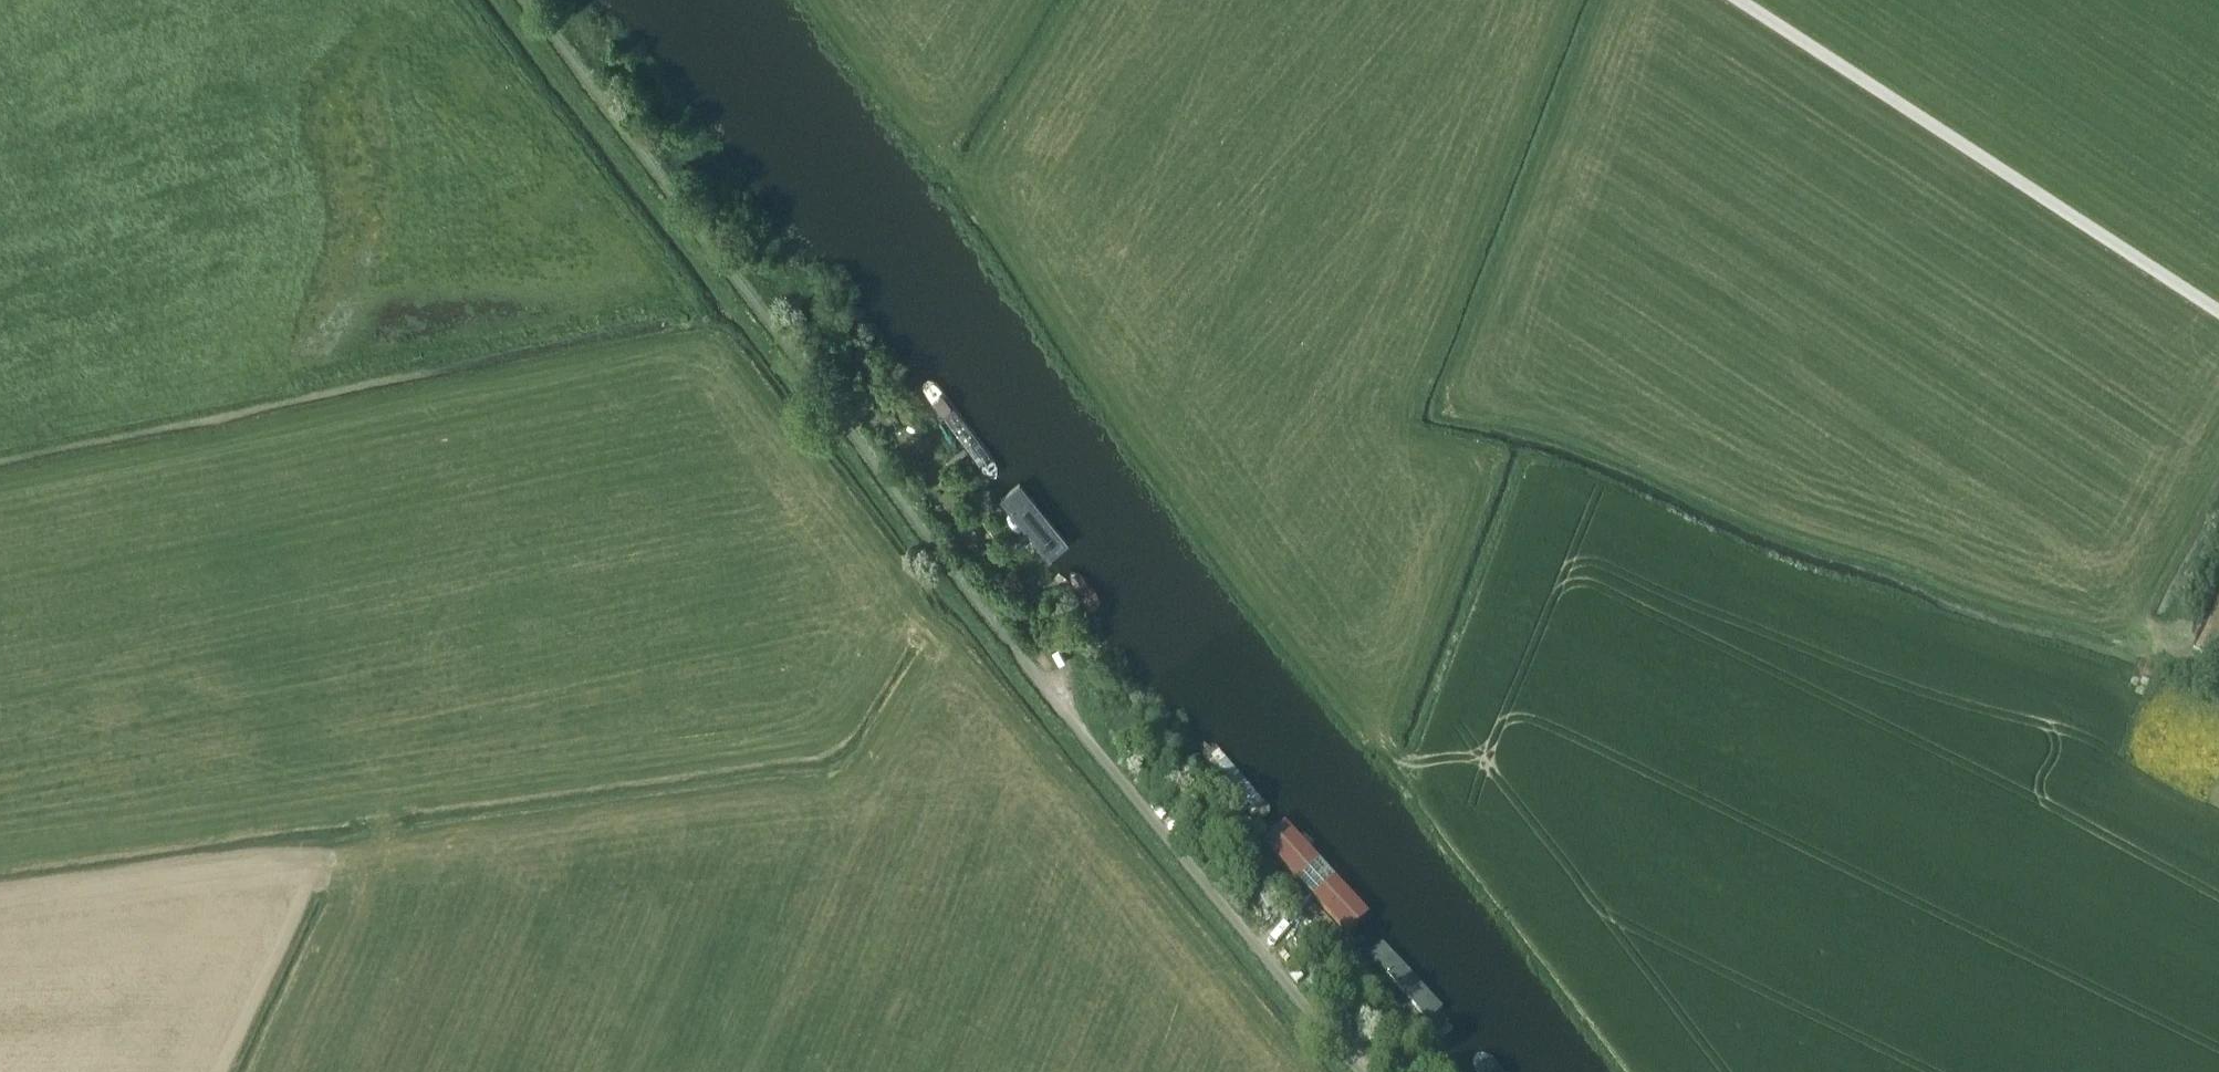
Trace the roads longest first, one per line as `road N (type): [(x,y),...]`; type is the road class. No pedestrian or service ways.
road 1 (track): [(2218,311),(1738,0)]
road 2 (unclassified): [(1355,1071),(1010,643)]

